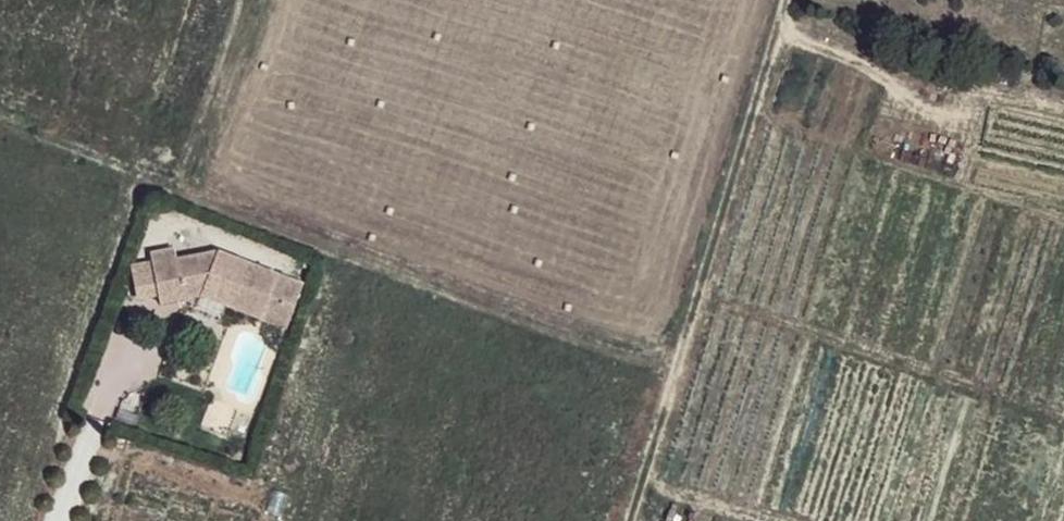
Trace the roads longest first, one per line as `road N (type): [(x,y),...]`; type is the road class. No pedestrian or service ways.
road 1 (track): [(0,124),(653,359),(659,392),(620,520)]

